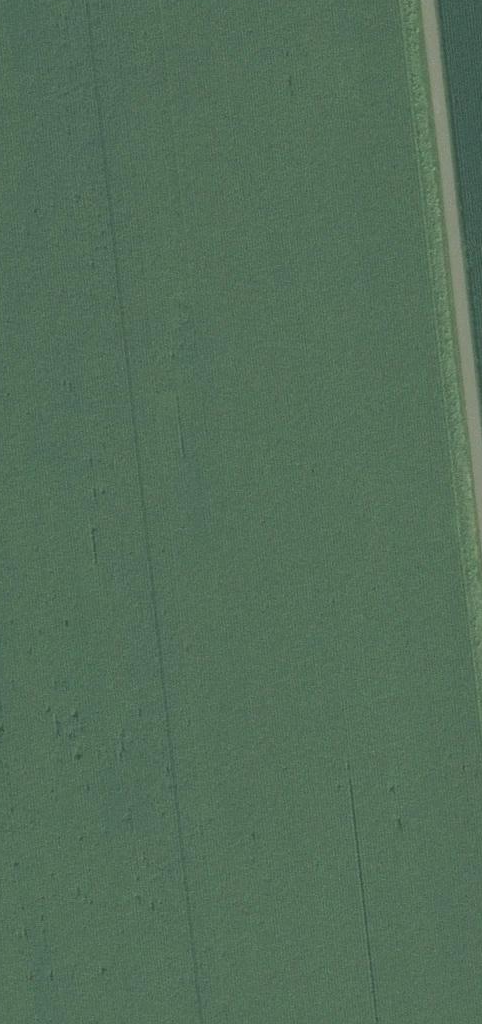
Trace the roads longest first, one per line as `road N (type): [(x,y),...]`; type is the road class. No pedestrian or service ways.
road 1 (unclassified): [(430,0),(481,471)]

